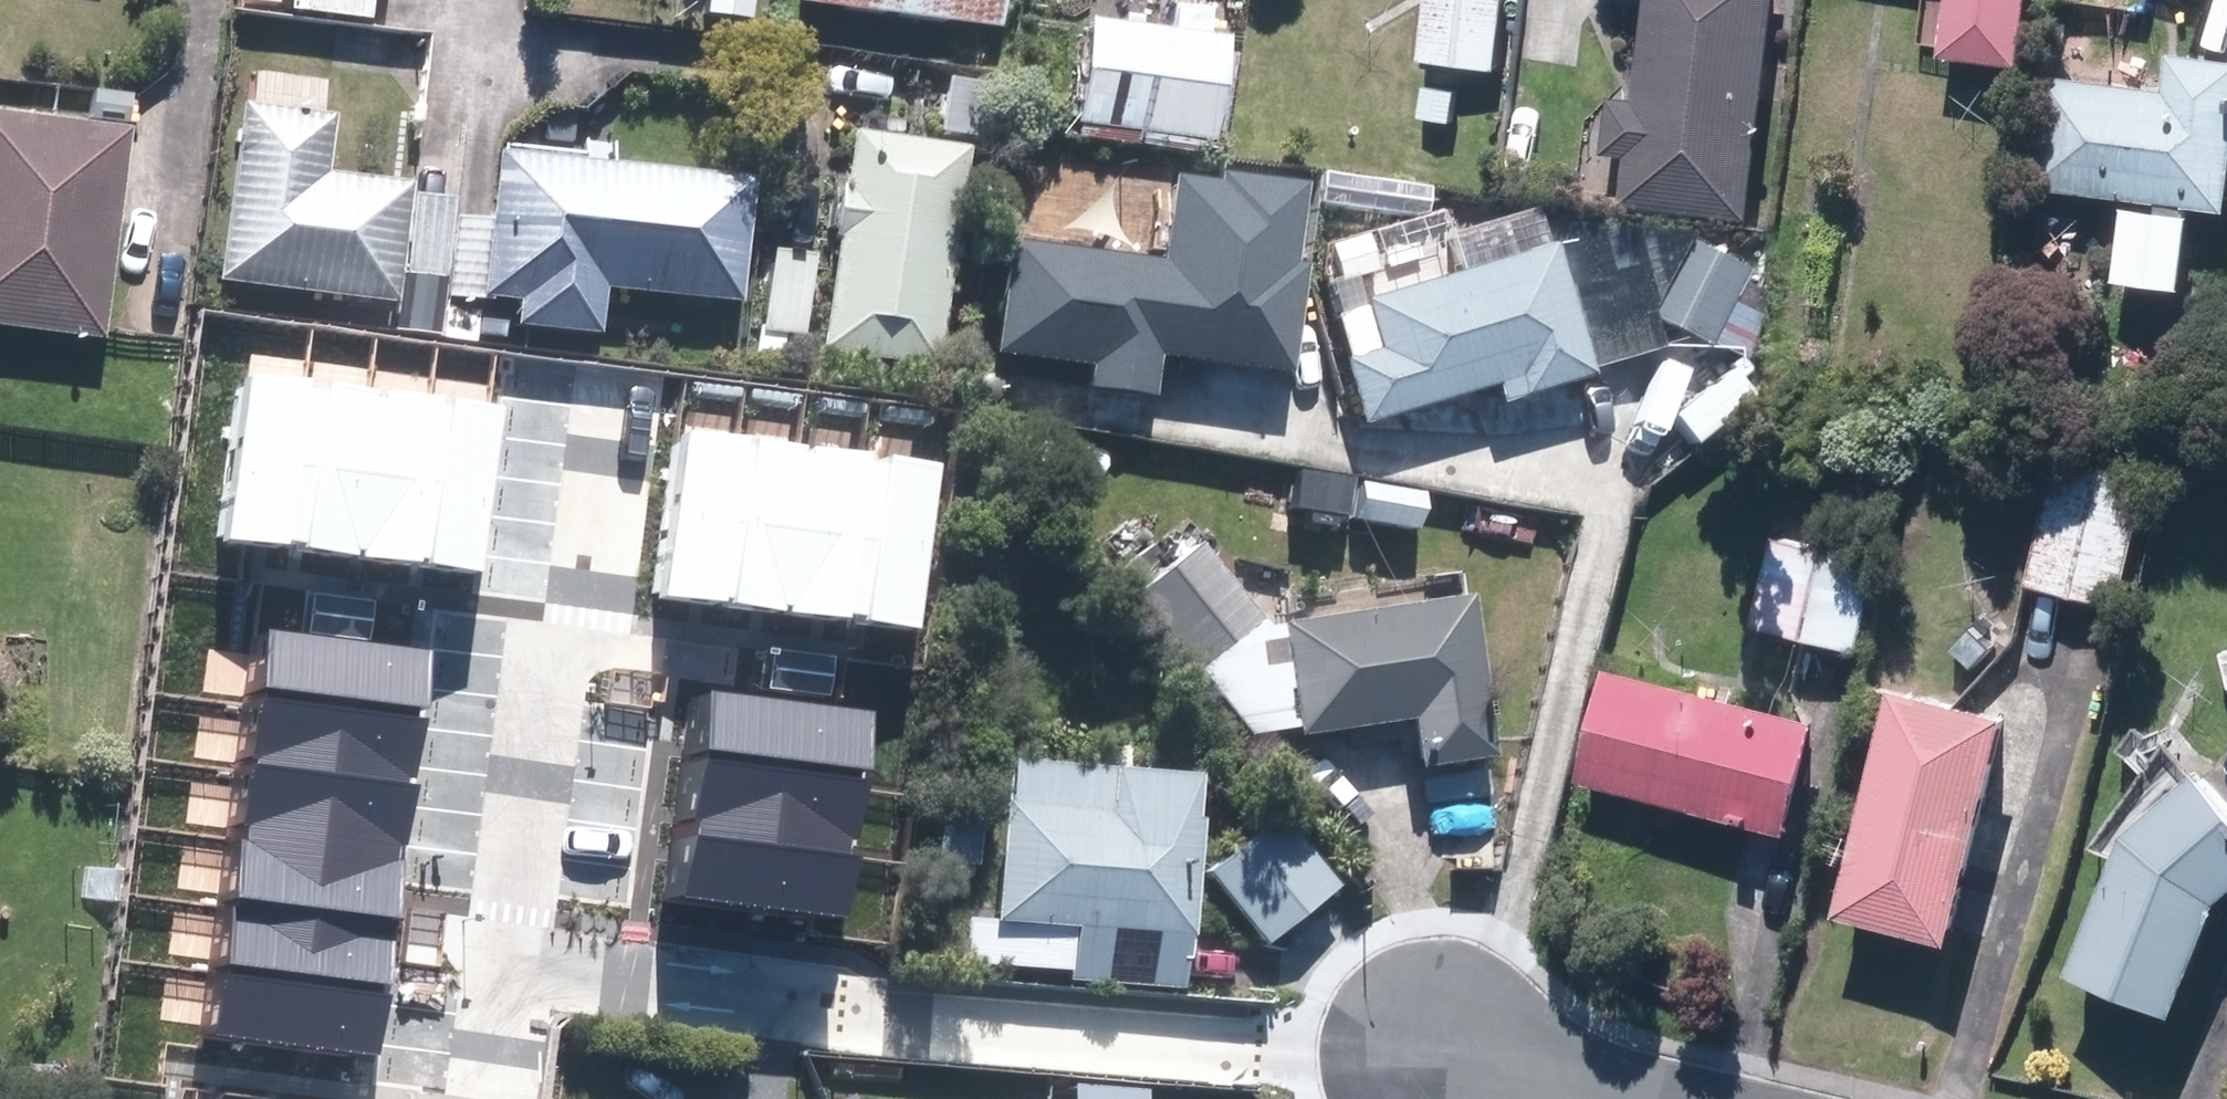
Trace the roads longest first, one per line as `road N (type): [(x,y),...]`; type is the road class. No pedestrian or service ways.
road 1 (residential): [(1619,1098),(1434,1057)]

